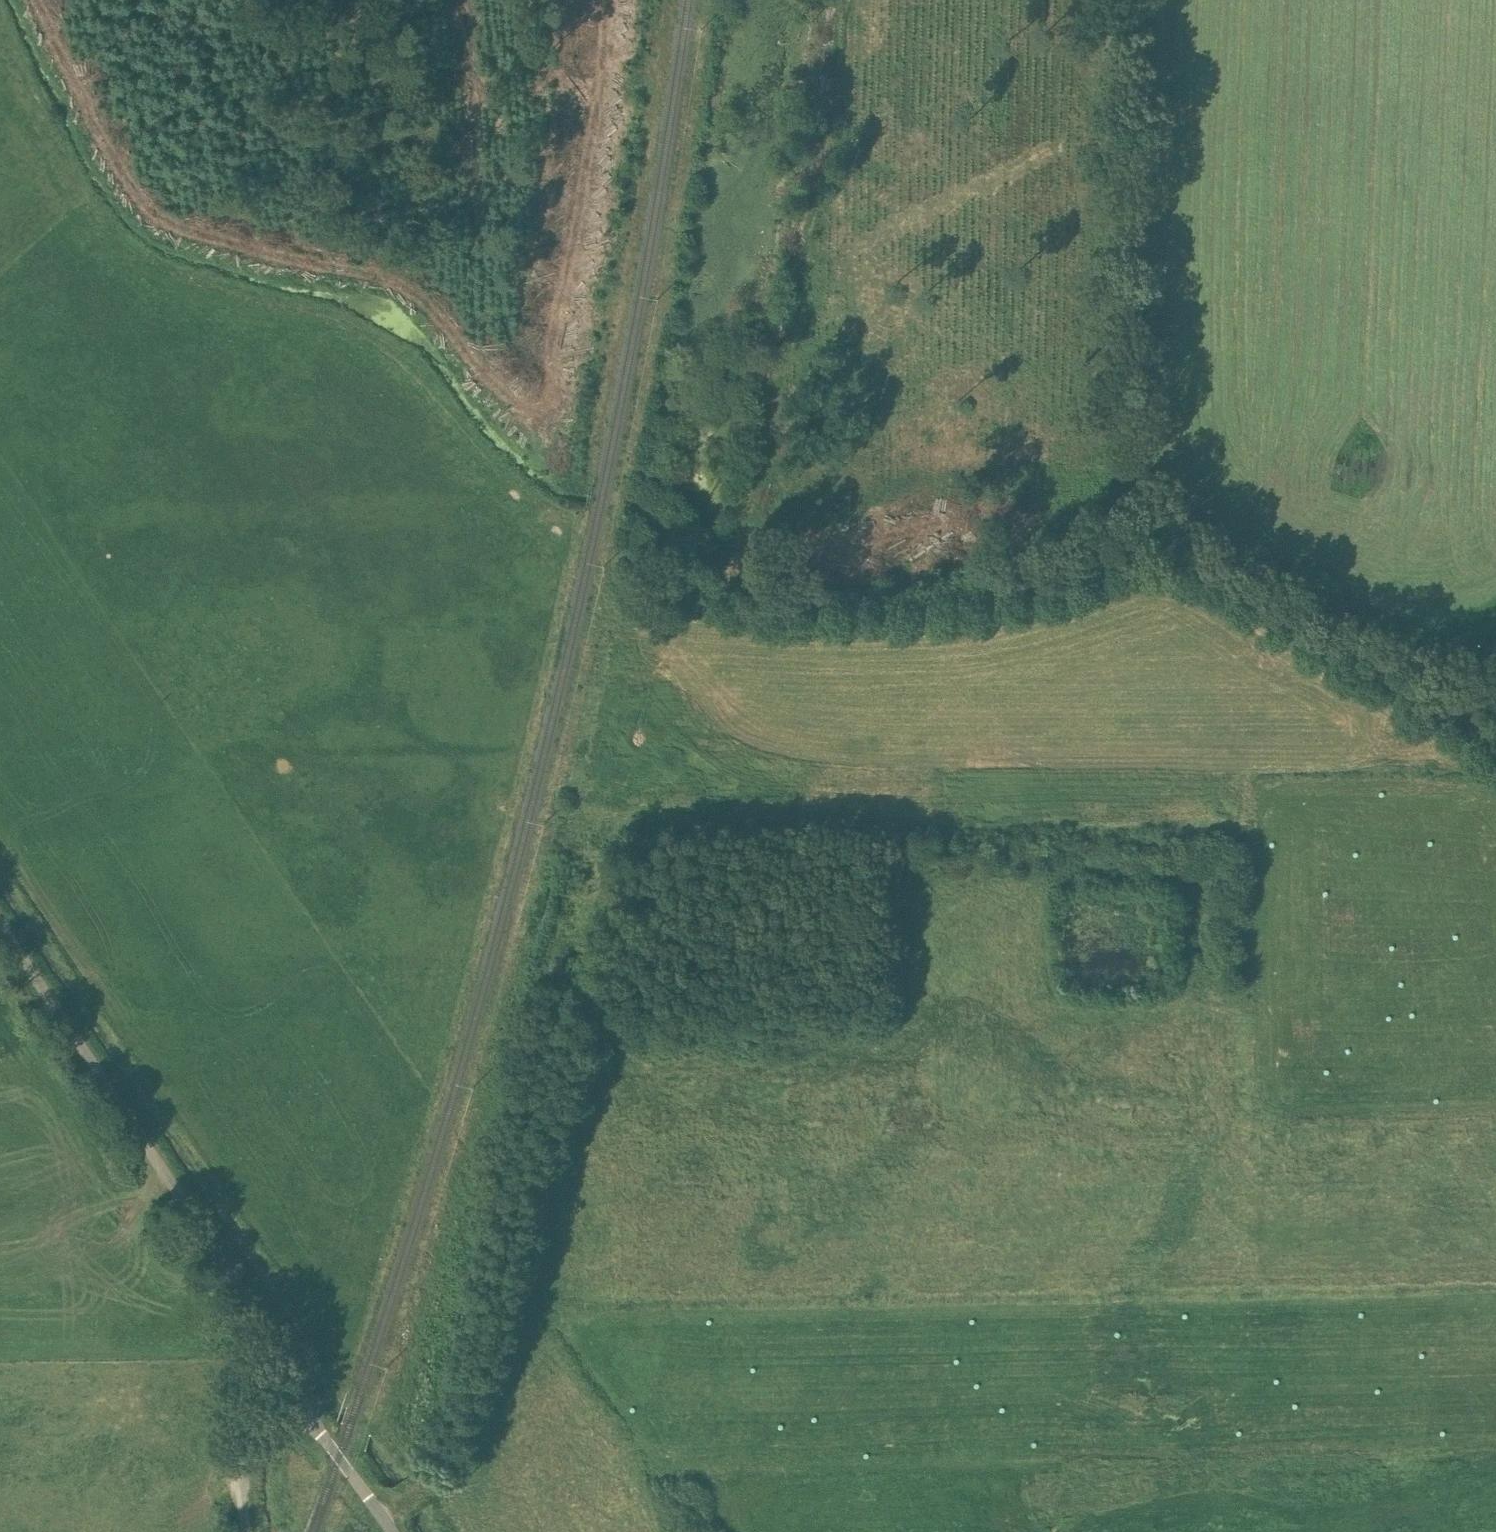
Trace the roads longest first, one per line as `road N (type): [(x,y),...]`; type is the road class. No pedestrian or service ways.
road 1 (residential): [(393,1531),(293,1388),(247,1294),(0,924)]
road 2 (track): [(246,1531),(233,1471),(251,1424),(293,1388)]
road 3 (track): [(381,1515),(424,1487),(419,1416)]

